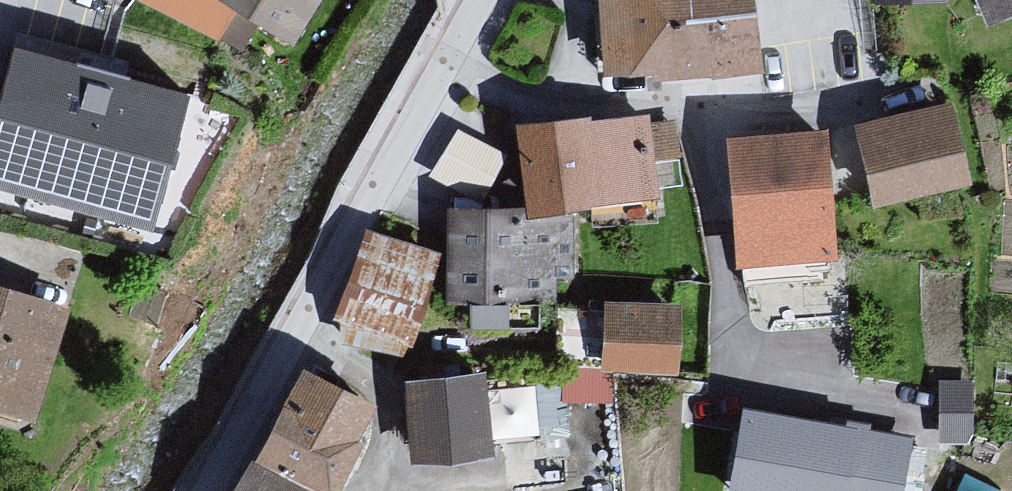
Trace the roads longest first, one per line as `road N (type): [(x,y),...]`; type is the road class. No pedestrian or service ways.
road 1 (residential): [(193,490),(471,0)]

